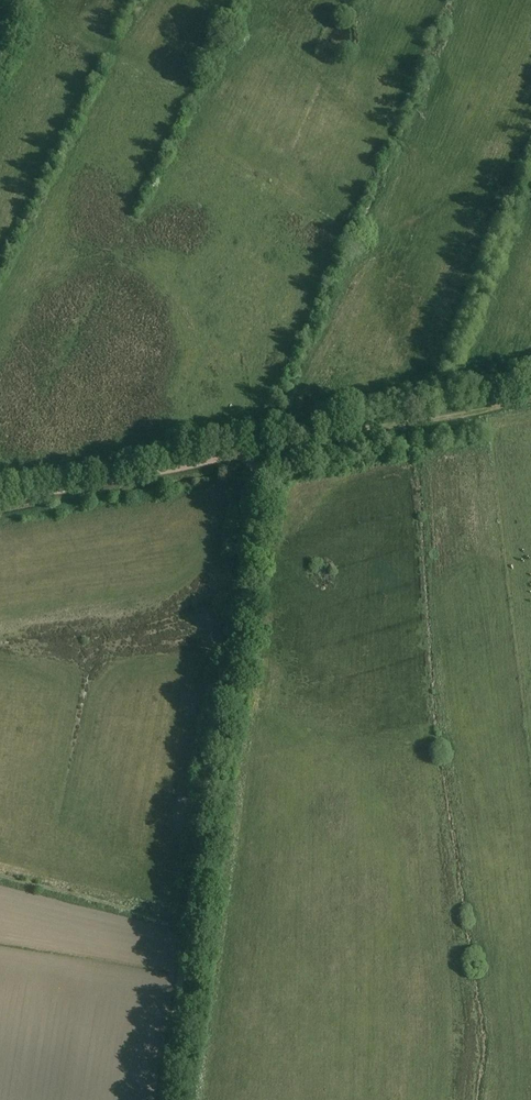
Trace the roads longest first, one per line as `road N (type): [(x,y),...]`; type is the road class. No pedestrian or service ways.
road 1 (track): [(251,454),(188,925)]
road 2 (track): [(251,454),(530,399)]
road 3 (track): [(0,498),(251,454)]
road 4 (track): [(188,925),(162,1099)]

